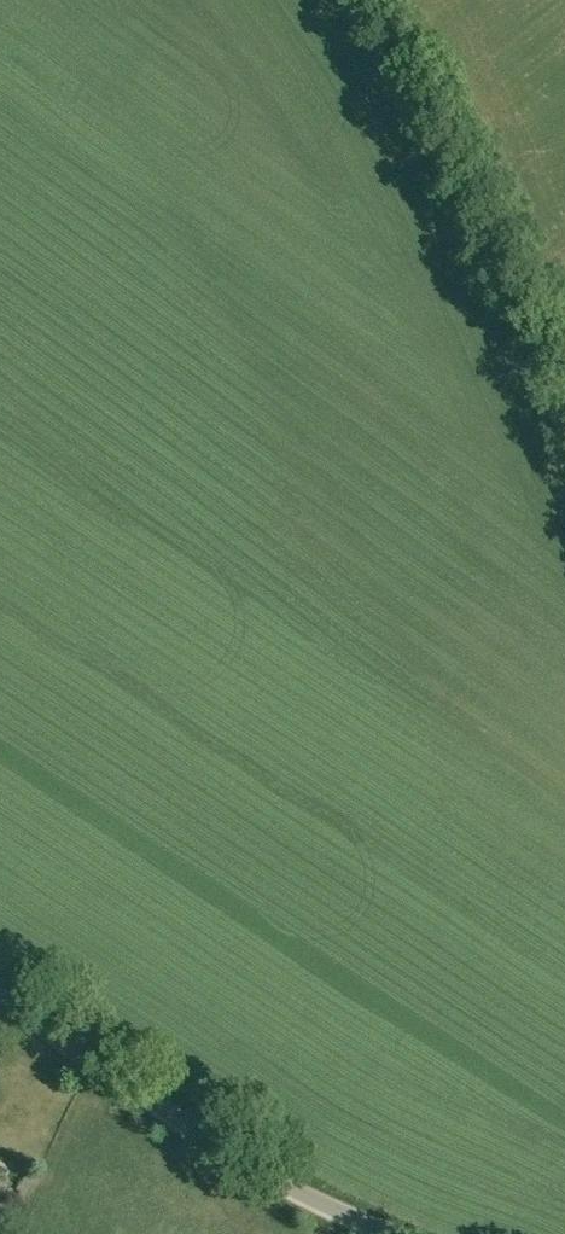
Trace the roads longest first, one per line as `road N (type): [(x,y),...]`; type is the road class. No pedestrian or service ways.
road 1 (unclassified): [(392,1233),(321,1203),(167,1111),(0,999)]

